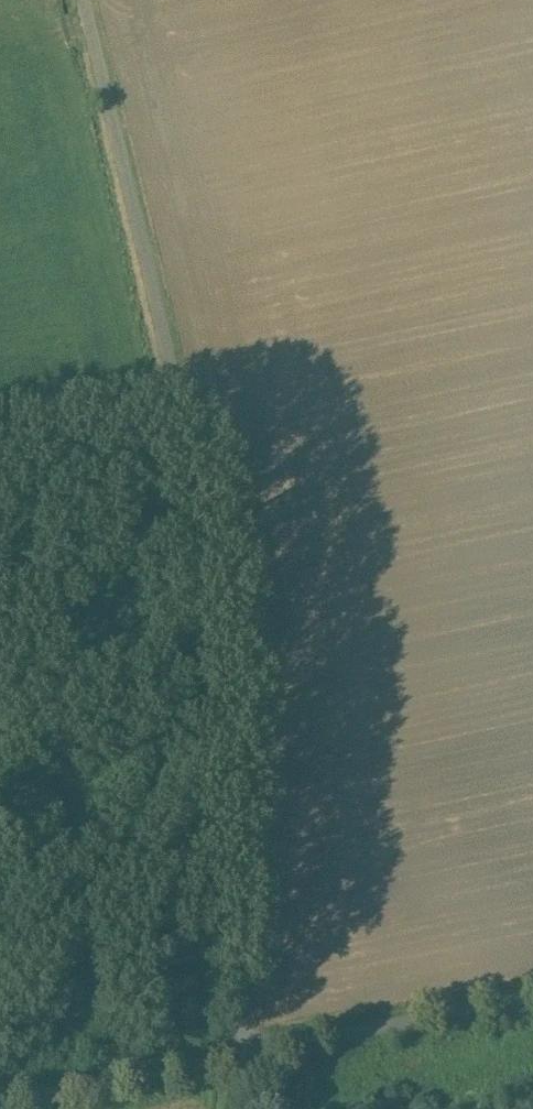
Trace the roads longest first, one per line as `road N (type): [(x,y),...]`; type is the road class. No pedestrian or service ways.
road 1 (unclassified): [(82,0),(235,587),(247,679),(249,1057)]
road 2 (unclassified): [(532,996),(249,1057)]
road 3 (unclassified): [(249,1057),(0,1104)]

